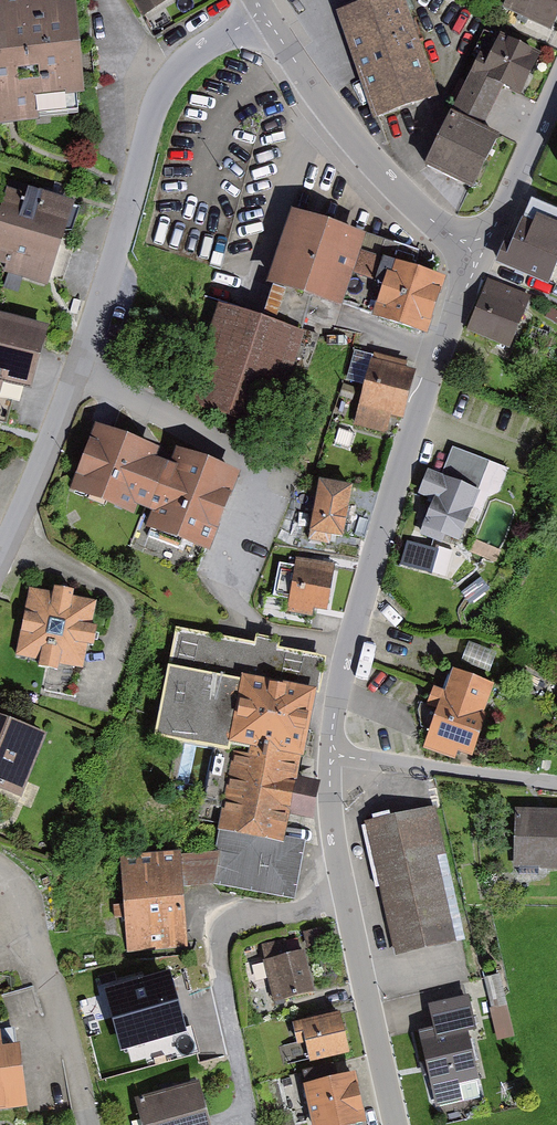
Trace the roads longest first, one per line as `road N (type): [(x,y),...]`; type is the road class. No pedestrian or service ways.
road 1 (residential): [(265,5),(205,43),(165,84),(79,370),(0,562)]
road 2 (residential): [(480,257),(411,417),(342,673),(331,753)]
road 3 (residential): [(331,753),(334,843),(396,1124)]
road 4 (residential): [(265,5),(361,148),(439,228),(480,257)]
road 5 (residential): [(0,866),(27,902),(91,1124)]
road 6 (residential): [(556,782),(331,753)]
road 7 (residential): [(556,88),(480,257)]

